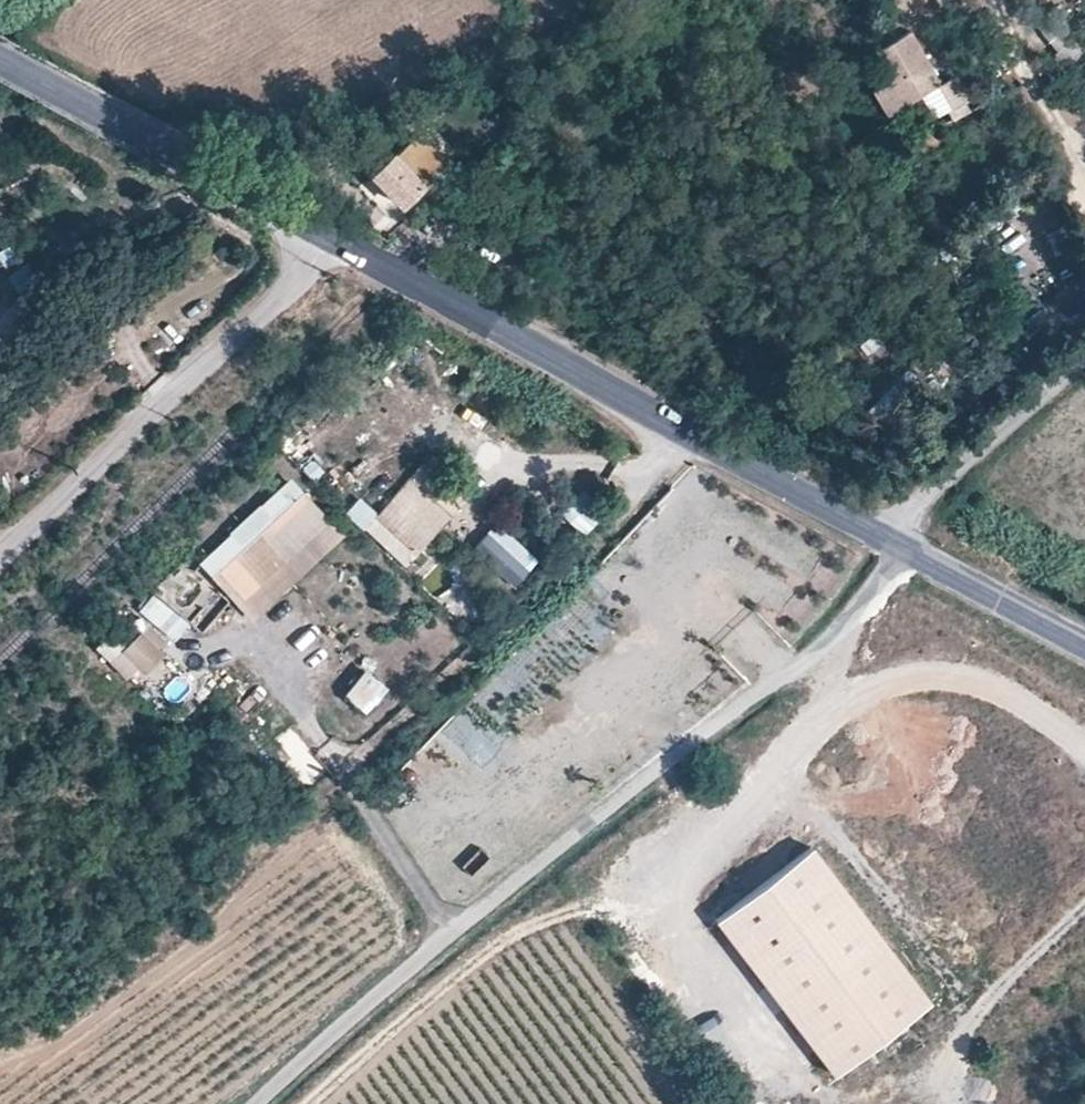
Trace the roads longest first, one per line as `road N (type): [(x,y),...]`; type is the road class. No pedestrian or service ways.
road 1 (unclassified): [(270,1103),(893,542)]
road 2 (tertiary): [(893,542),(313,230)]
road 3 (unclassified): [(313,230),(0,534)]
road 4 (tertiary): [(313,230),(0,62)]
road 5 (unclassified): [(893,542),(1084,366)]
road 6 (tertiary): [(1084,645),(893,542)]

